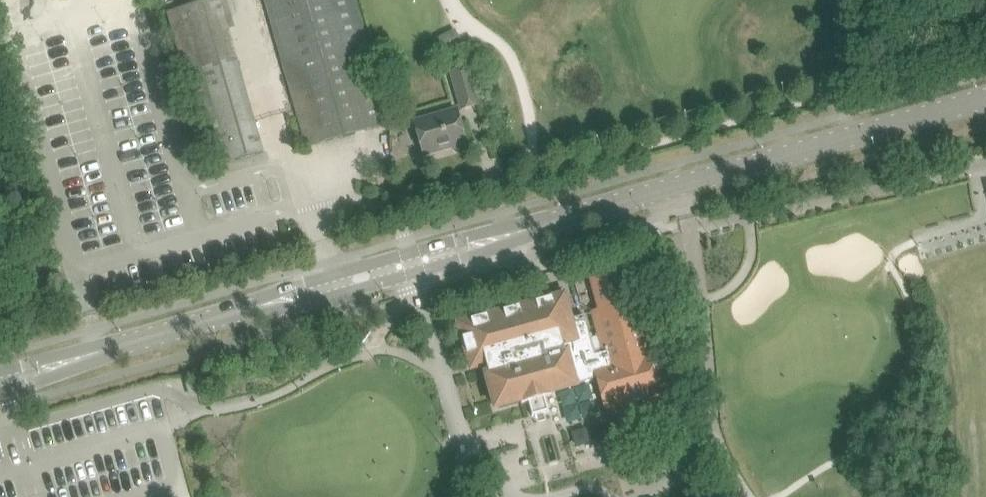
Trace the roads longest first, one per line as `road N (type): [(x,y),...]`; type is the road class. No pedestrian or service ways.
road 1 (tertiary): [(0,381),(985,96)]
road 2 (track): [(450,0),(467,23),(509,52),(537,173),(821,99),(841,73),(840,0)]
road 3 (track): [(643,496),(674,480),(711,425),(684,184)]
road 4 (track): [(412,263),(472,469)]

